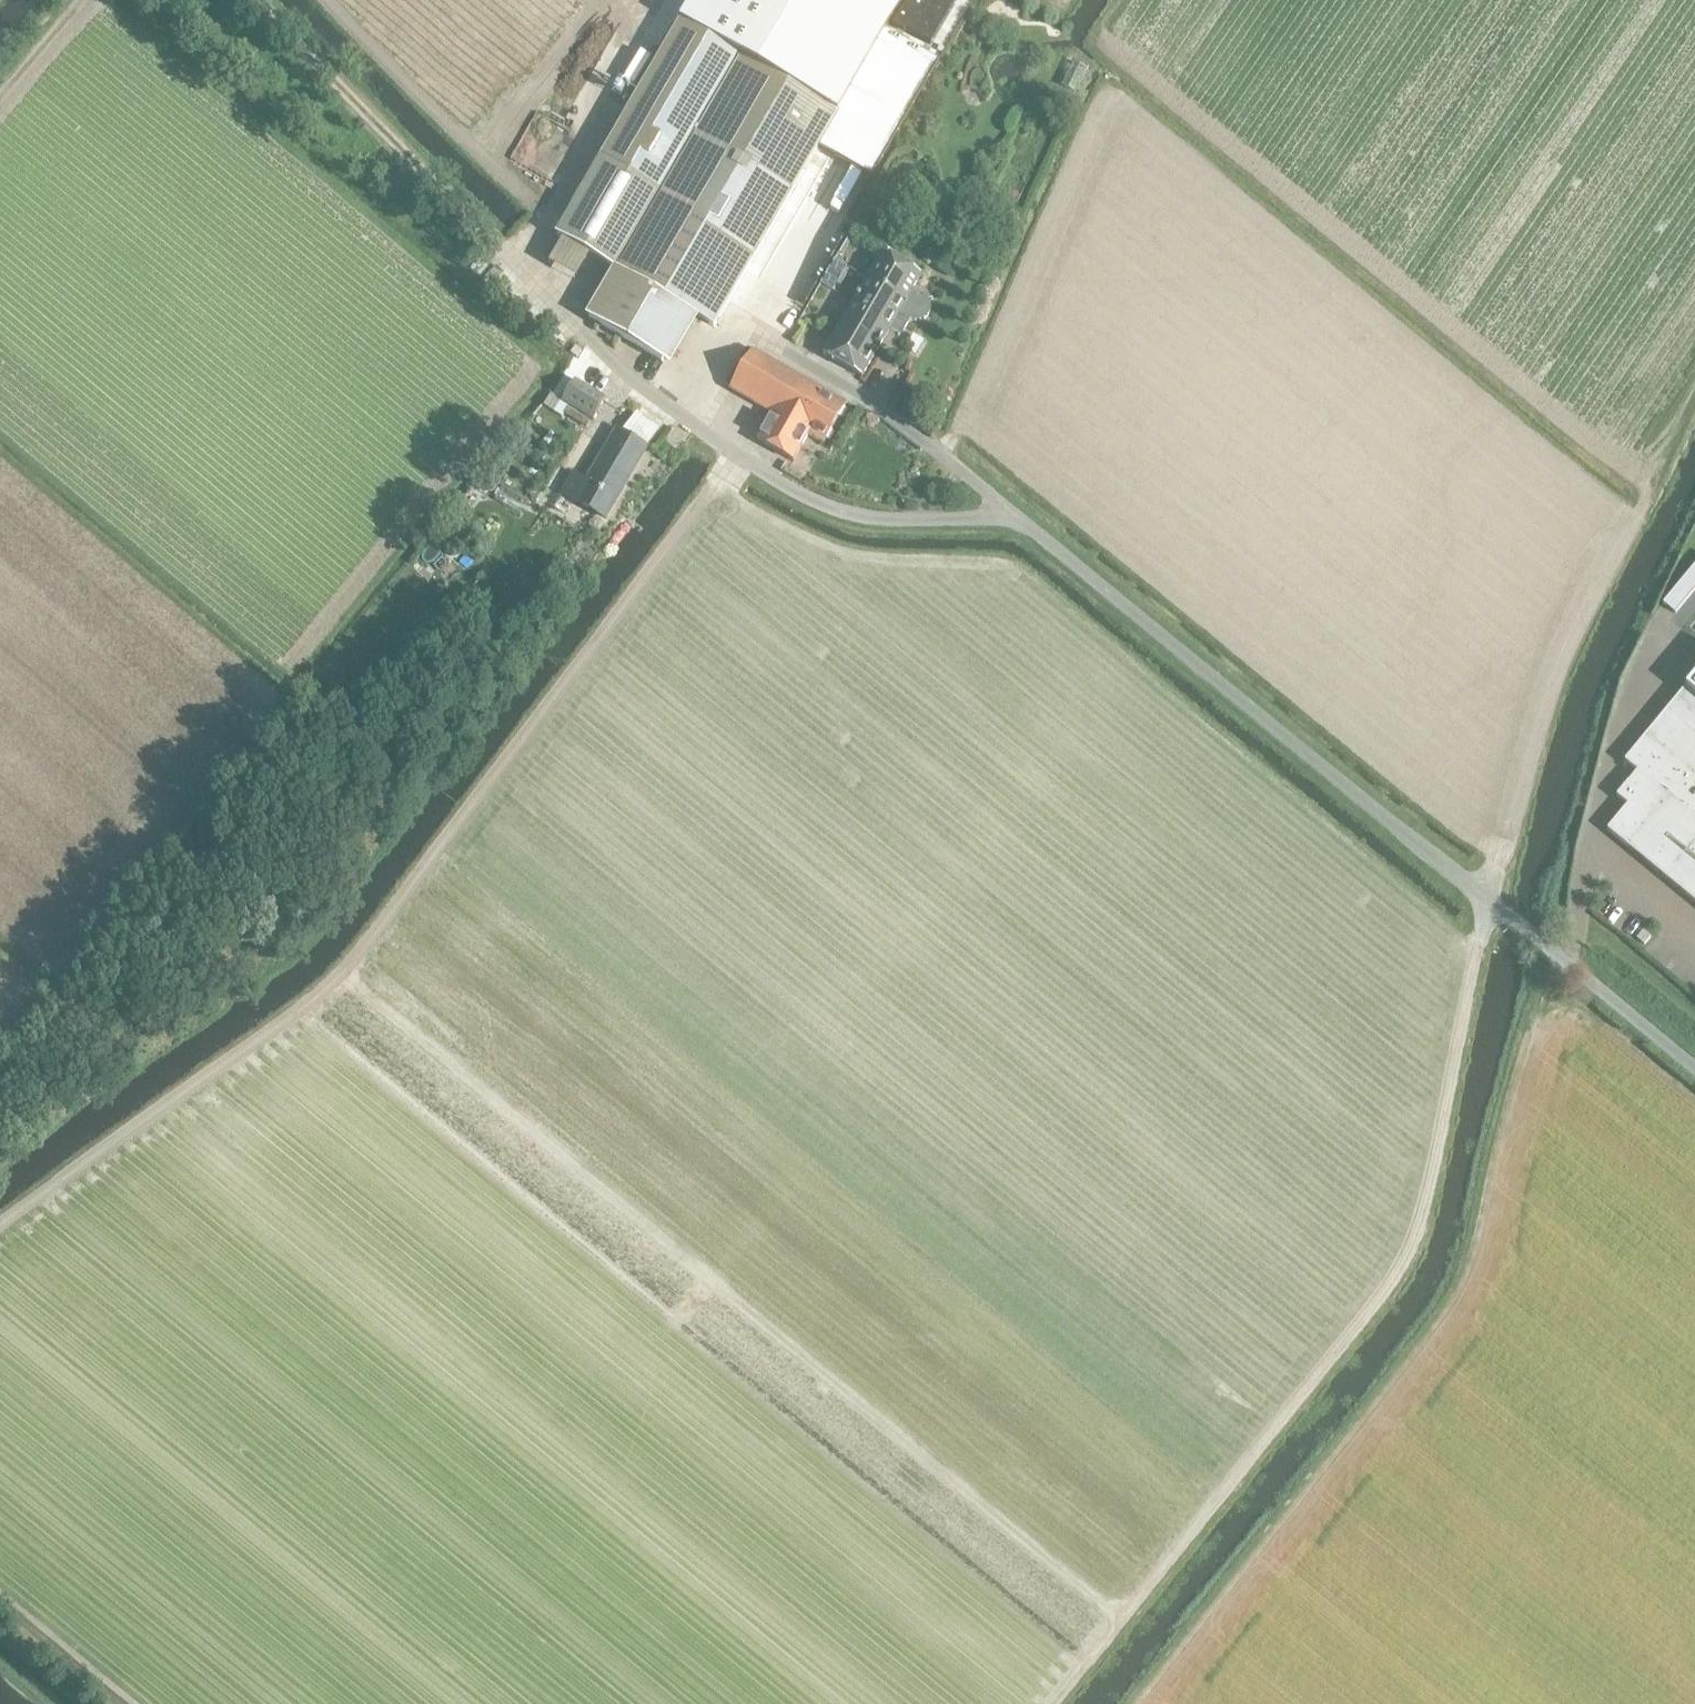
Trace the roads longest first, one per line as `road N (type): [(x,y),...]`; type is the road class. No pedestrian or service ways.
road 1 (track): [(1055,1703),(1409,1256),(1489,903)]
road 2 (track): [(258,0),(587,333)]
road 3 (track): [(0,102),(92,0)]

